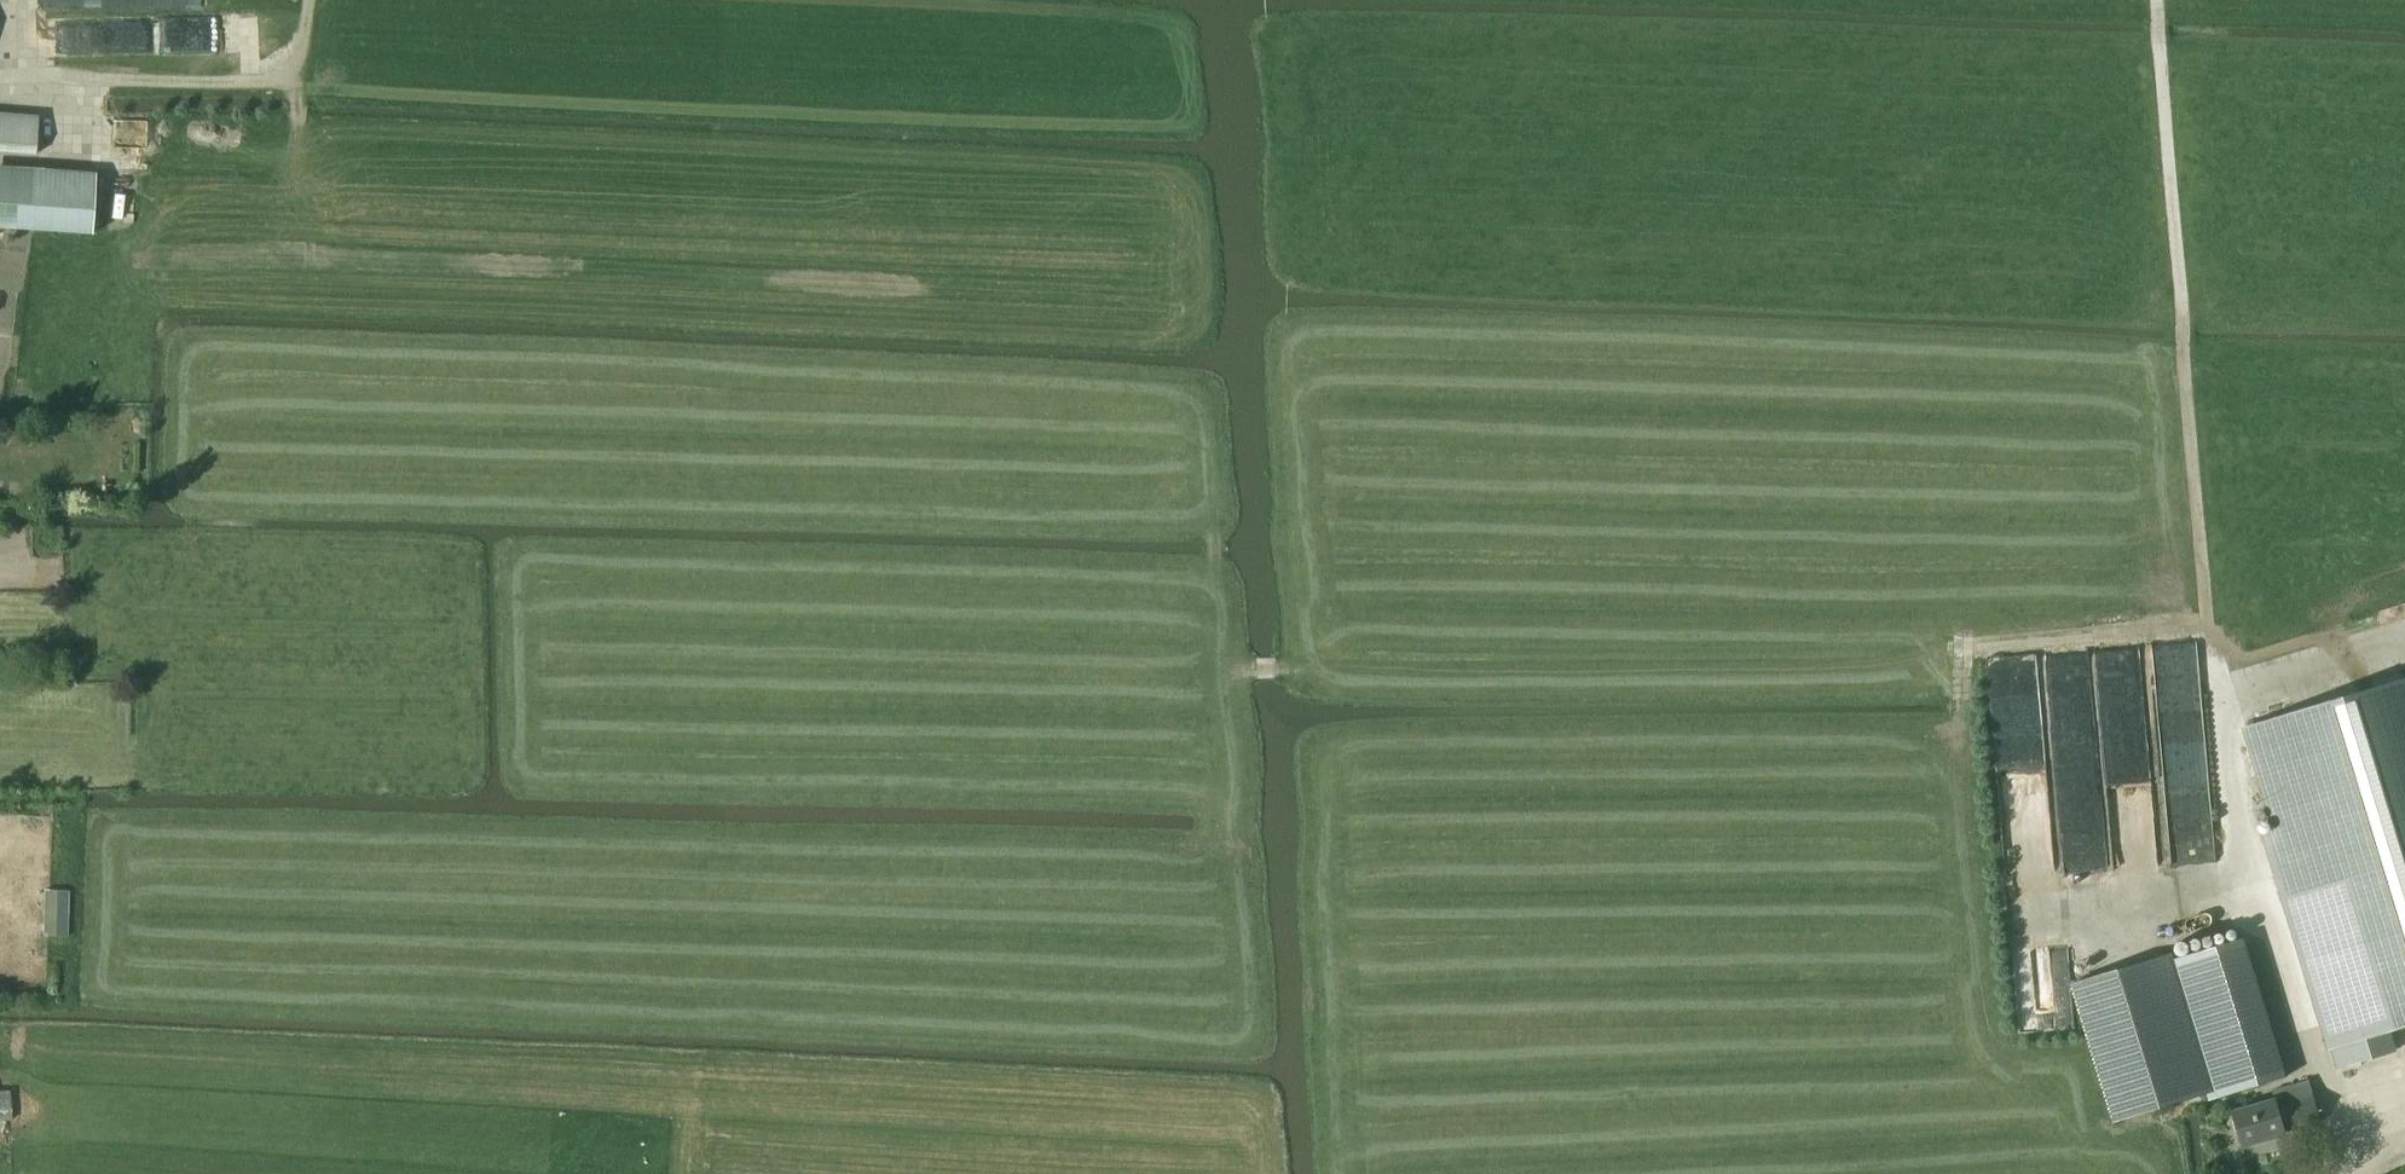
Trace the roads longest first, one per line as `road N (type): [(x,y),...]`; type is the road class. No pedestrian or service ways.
road 1 (track): [(2156,0),(2214,677),(2252,895),(2332,1089),(2338,1173)]
road 2 (track): [(309,0),(299,51),(270,81),(89,81)]

